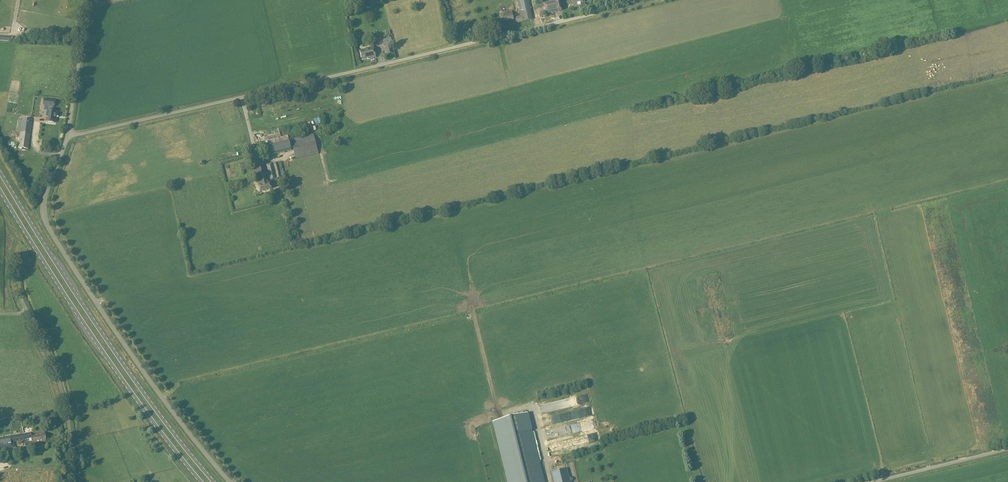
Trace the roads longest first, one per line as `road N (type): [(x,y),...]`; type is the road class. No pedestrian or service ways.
road 1 (unclassified): [(68,133),(592,15)]
road 2 (unclassified): [(229,481),(134,360),(48,228),(45,198),(68,133)]
road 3 (primary): [(214,481),(107,341),(0,172)]
road 4 (primary): [(0,190),(100,347),(201,481)]
road 5 (unclassified): [(72,481),(63,396),(21,300)]
road 6 (unclassified): [(68,133),(92,0)]
road 7 (unclassified): [(876,481),(1007,450)]
road 8 (track): [(328,182),(312,118),(250,131)]

